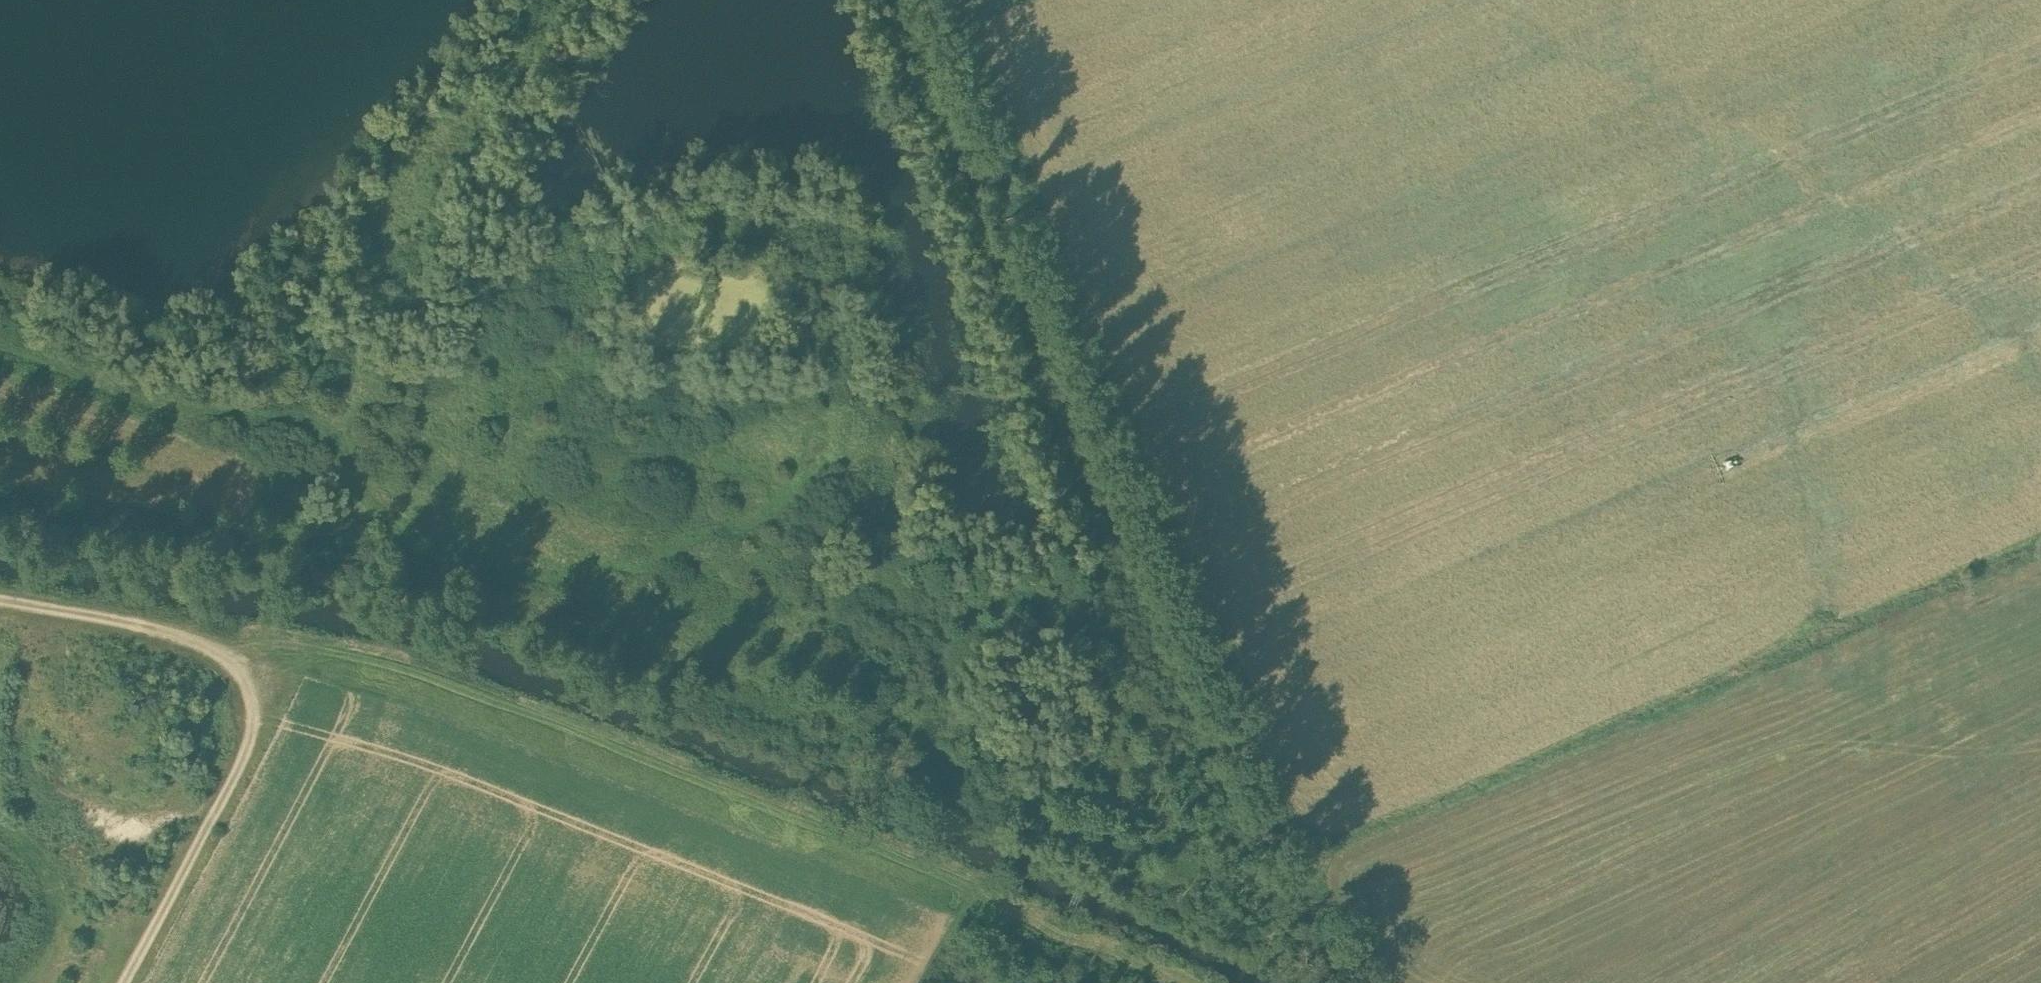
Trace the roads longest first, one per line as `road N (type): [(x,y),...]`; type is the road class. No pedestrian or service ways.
road 1 (track): [(664,557),(512,485),(415,413),(360,411),(314,429),(175,406),(0,347)]
road 2 (track): [(0,604),(215,640),(250,665),(264,699),(257,743),(128,982)]

